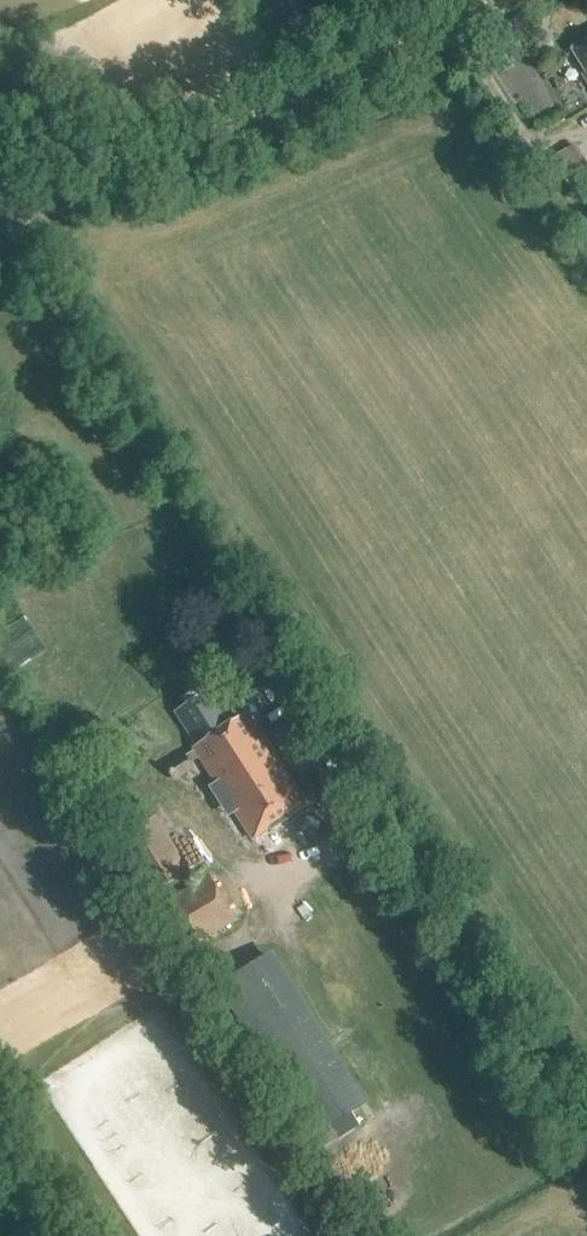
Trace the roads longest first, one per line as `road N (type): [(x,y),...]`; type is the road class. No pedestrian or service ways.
road 1 (track): [(0,196),(290,648),(293,684)]
road 2 (track): [(502,0),(92,181),(0,211)]

